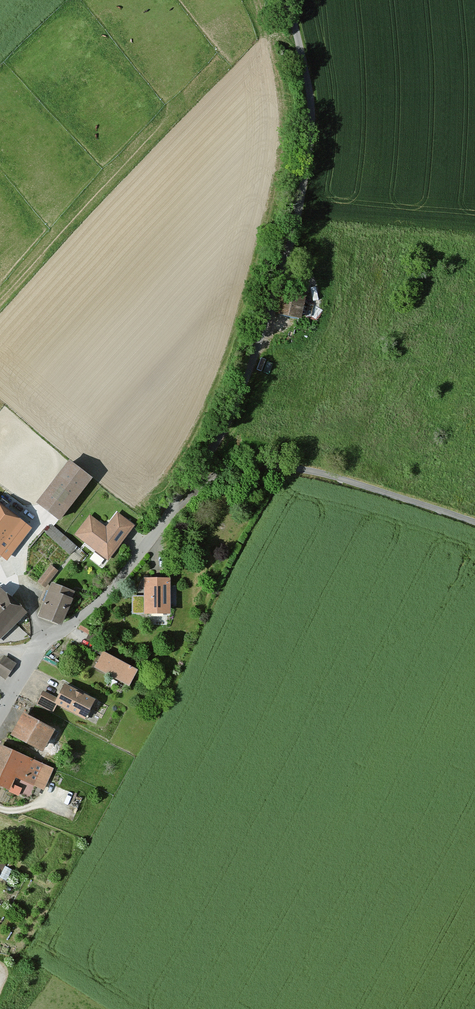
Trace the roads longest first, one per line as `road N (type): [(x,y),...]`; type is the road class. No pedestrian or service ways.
road 1 (unclassified): [(288,0),(312,120),(295,222),(244,384),(167,516)]
road 2 (unclassified): [(167,516),(217,475),(273,467),(340,477),(474,522)]
road 3 (unclassified): [(167,516),(102,600),(40,647),(0,719)]

